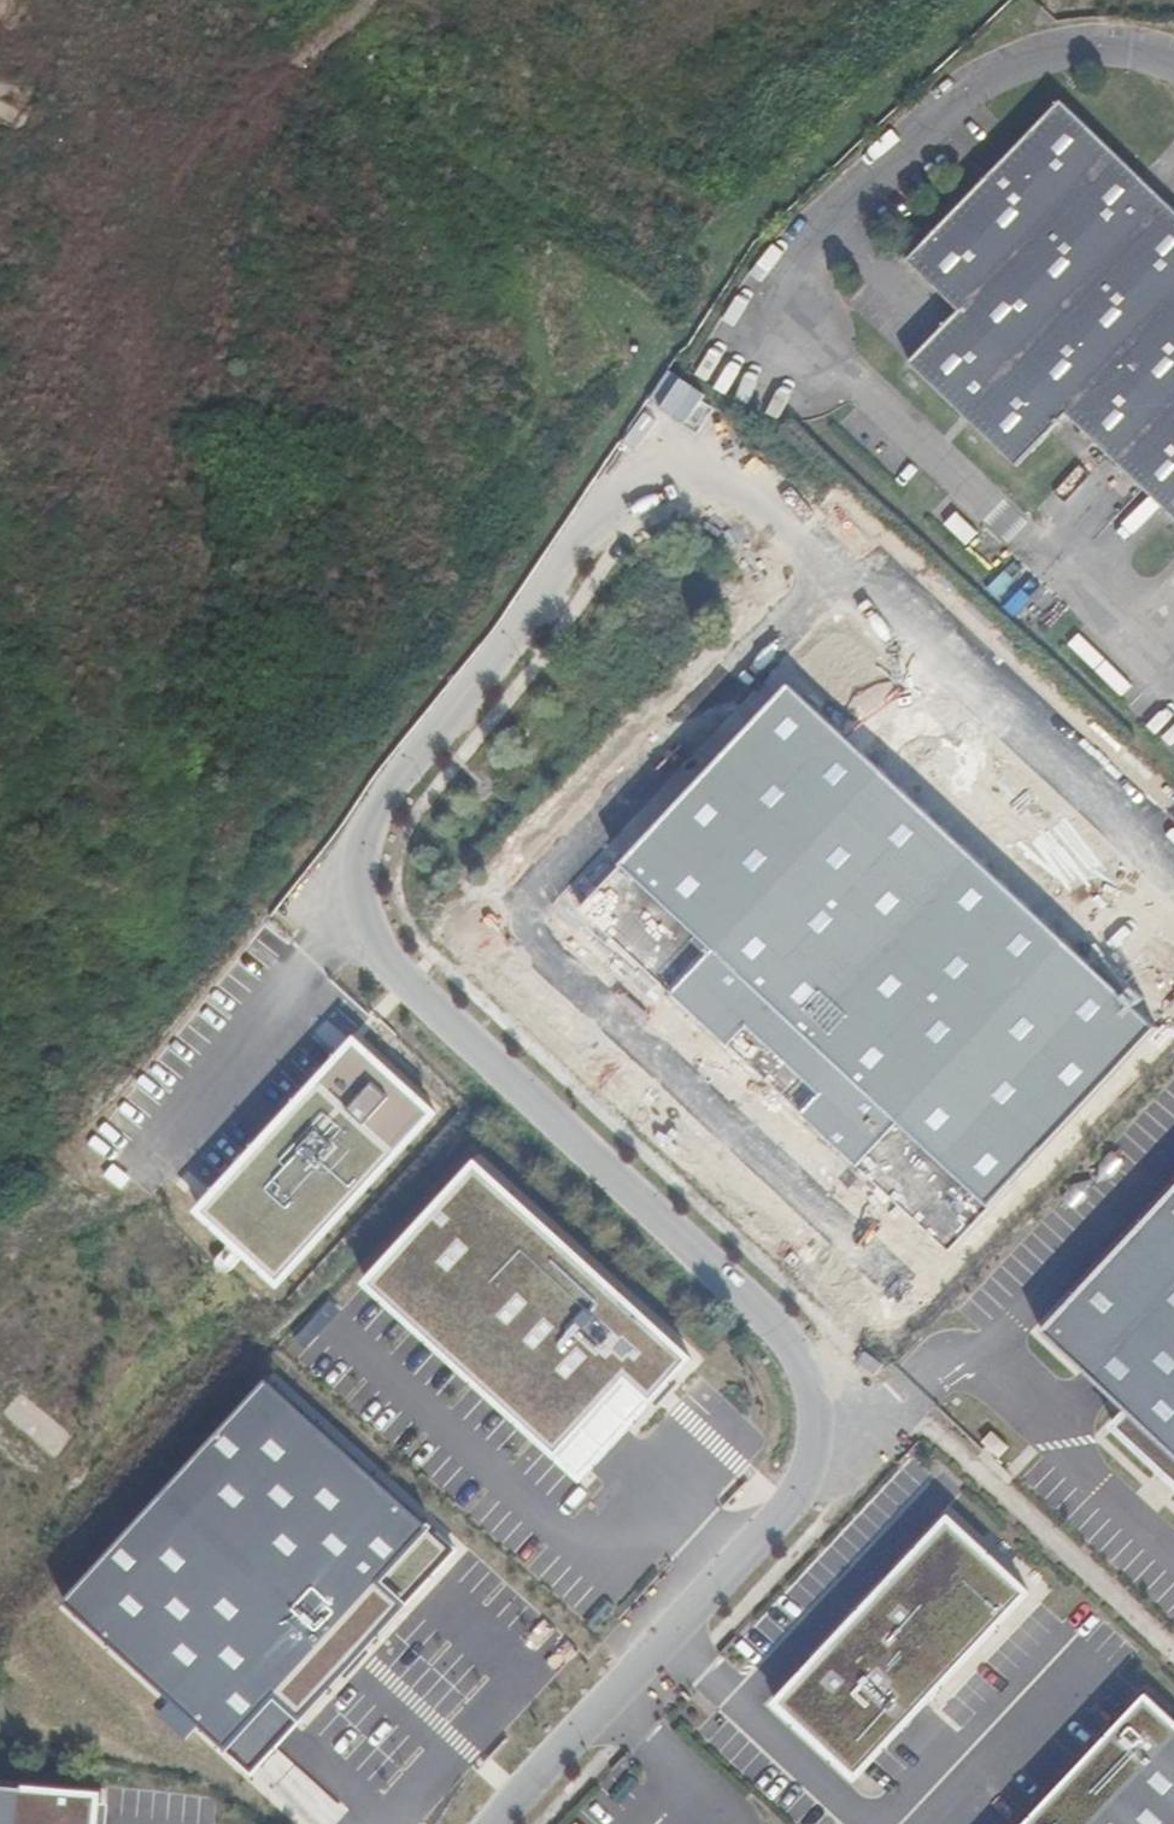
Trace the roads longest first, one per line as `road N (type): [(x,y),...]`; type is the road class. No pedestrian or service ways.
road 1 (unclassified): [(664,432),(379,807),(360,845),(363,900),(387,954),(792,1333),(812,1376),(816,1428),(803,1490),(498,1823)]
road 2 (unclassified): [(770,294),(921,135),(1000,77),(1110,60),(1173,65)]

